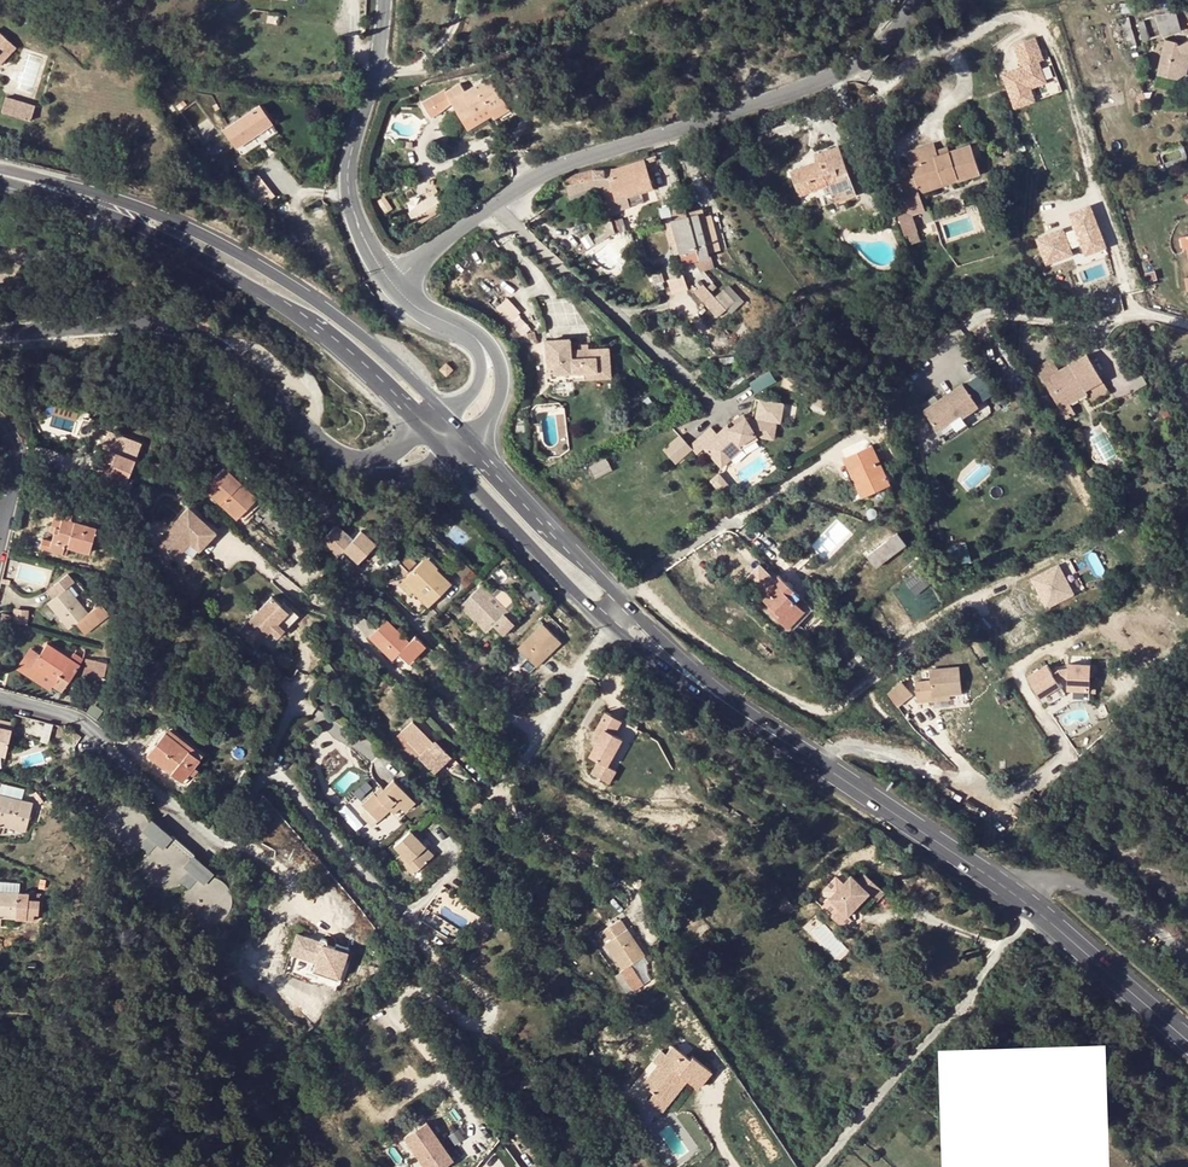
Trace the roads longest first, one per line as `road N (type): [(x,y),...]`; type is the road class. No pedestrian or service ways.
road 1 (tertiary): [(394,286),(532,178),(856,65),(905,25),(920,0)]
road 2 (secondary): [(447,414),(323,311),(231,253),(131,206),(22,178)]
road 3 (secondary): [(22,178),(145,232),(270,301),(423,432)]
road 4 (residential): [(609,625),(507,782),(326,606)]
road 5 (tertiary): [(334,452),(195,332),(123,319),(0,333)]
road 6 (residential): [(266,771),(239,833),(225,845),(97,737),(63,718),(0,702)]
road 7 (unclassified): [(819,1166),(1034,915)]
road 8 (tertiary): [(384,0),(376,83),(348,181),(356,221),(394,286)]
road 9 (secondary): [(771,730),(1007,893)]
road 10 (secondary): [(450,460),(609,625)]
road 11 (secondary): [(623,602),(473,442)]
road 12 (residential): [(266,771),(295,792),(321,831),(410,921)]
road 13 (residential): [(1187,957),(1086,891),(1059,883),(1007,893)]
road 14 (secondary): [(1034,915),(1187,1045)]
road 15 (secondary): [(771,730),(623,602)]
road 16 (secondary): [(609,625),(707,696),(771,730)]
road 17 (tertiary): [(334,452),(374,475),(450,460)]
road 18 (tertiary): [(473,442),(503,384),(496,358),(474,339)]

